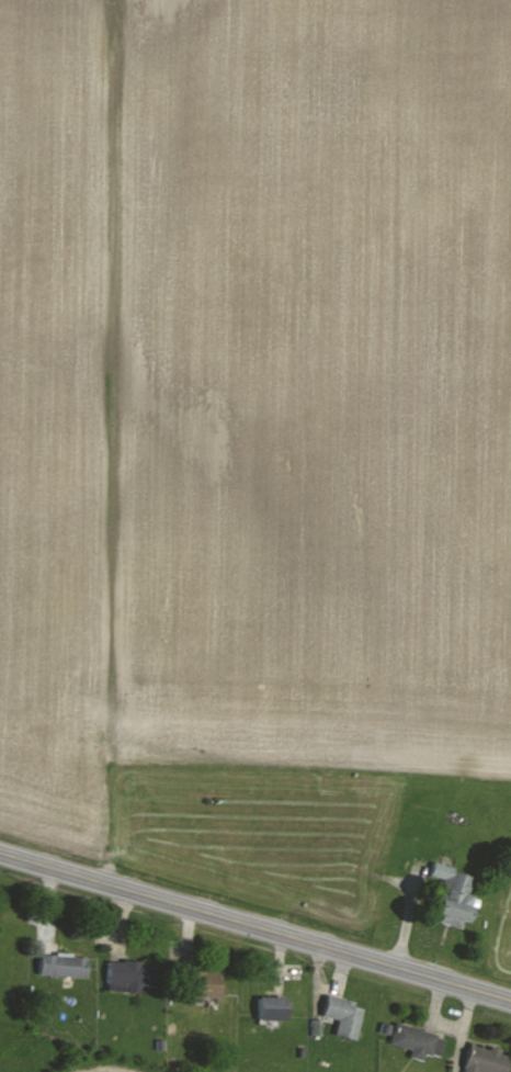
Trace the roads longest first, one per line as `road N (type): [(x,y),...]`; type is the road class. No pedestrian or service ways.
road 1 (primary): [(510,1000),(0,852)]

